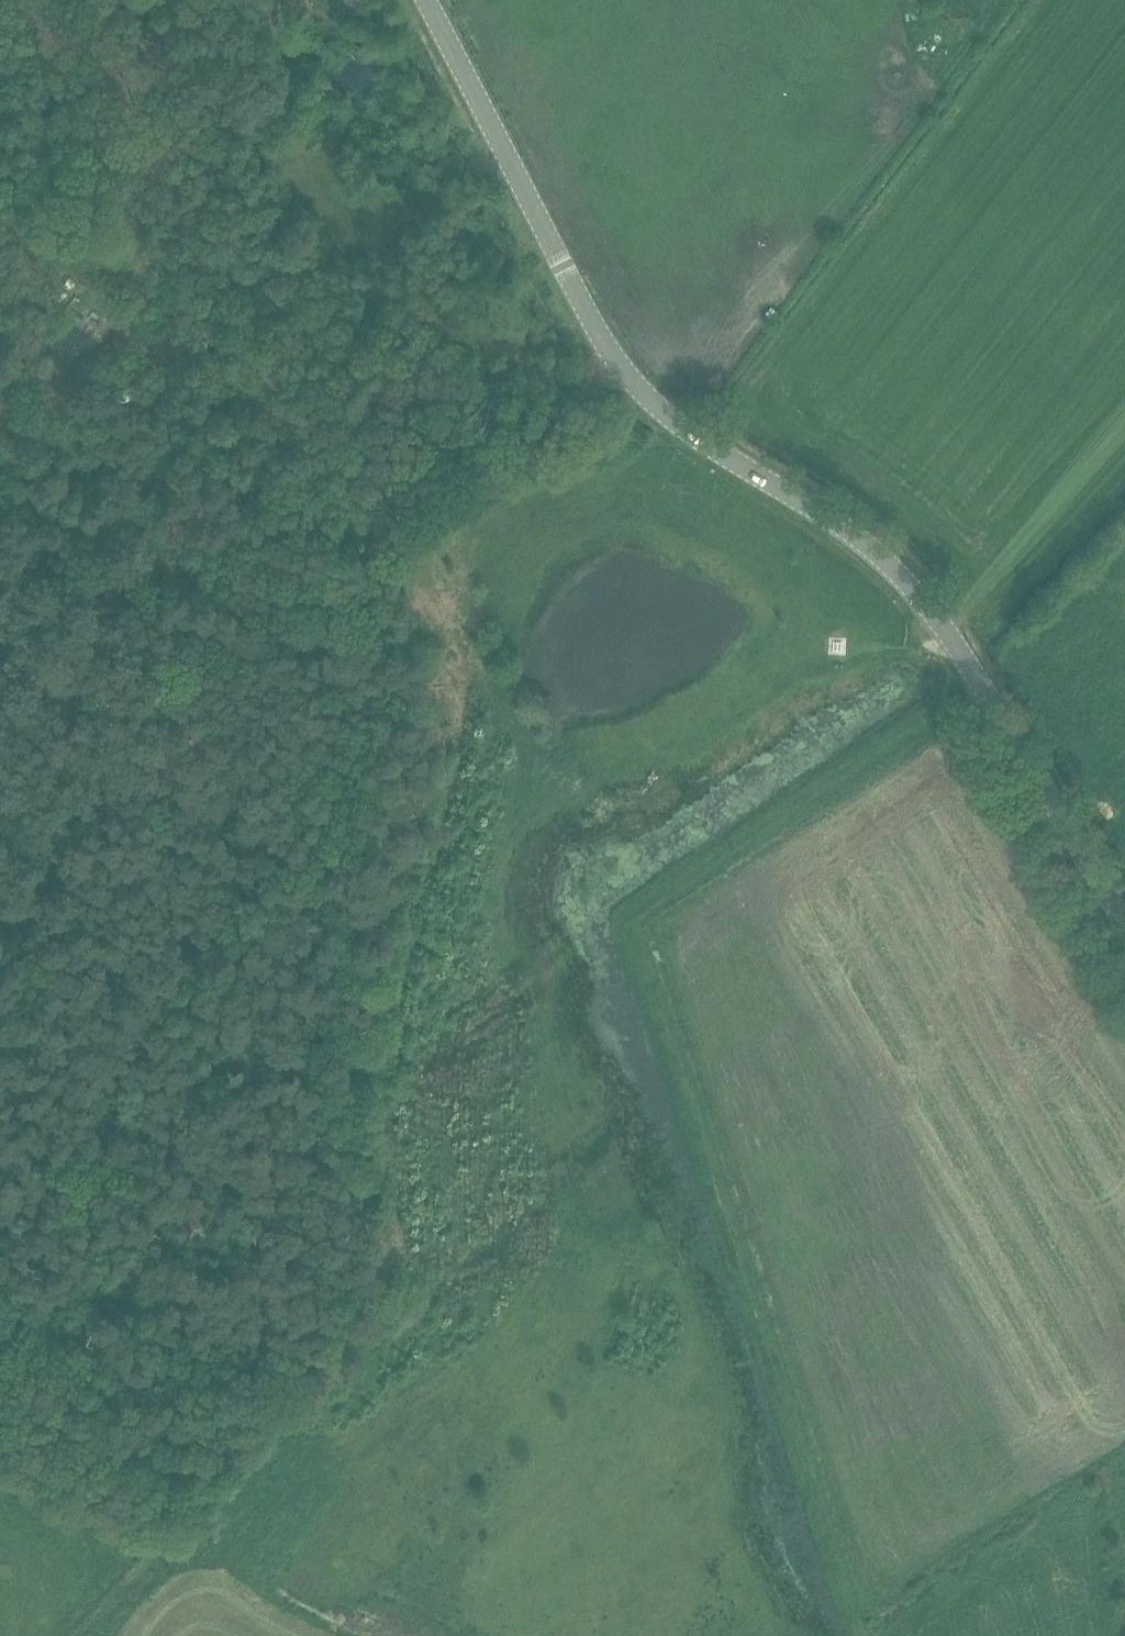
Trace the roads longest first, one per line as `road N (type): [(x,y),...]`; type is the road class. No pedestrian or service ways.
road 1 (tertiary): [(1124,910),(944,623),(890,563),(830,518),(700,448),(637,393),(426,0)]

